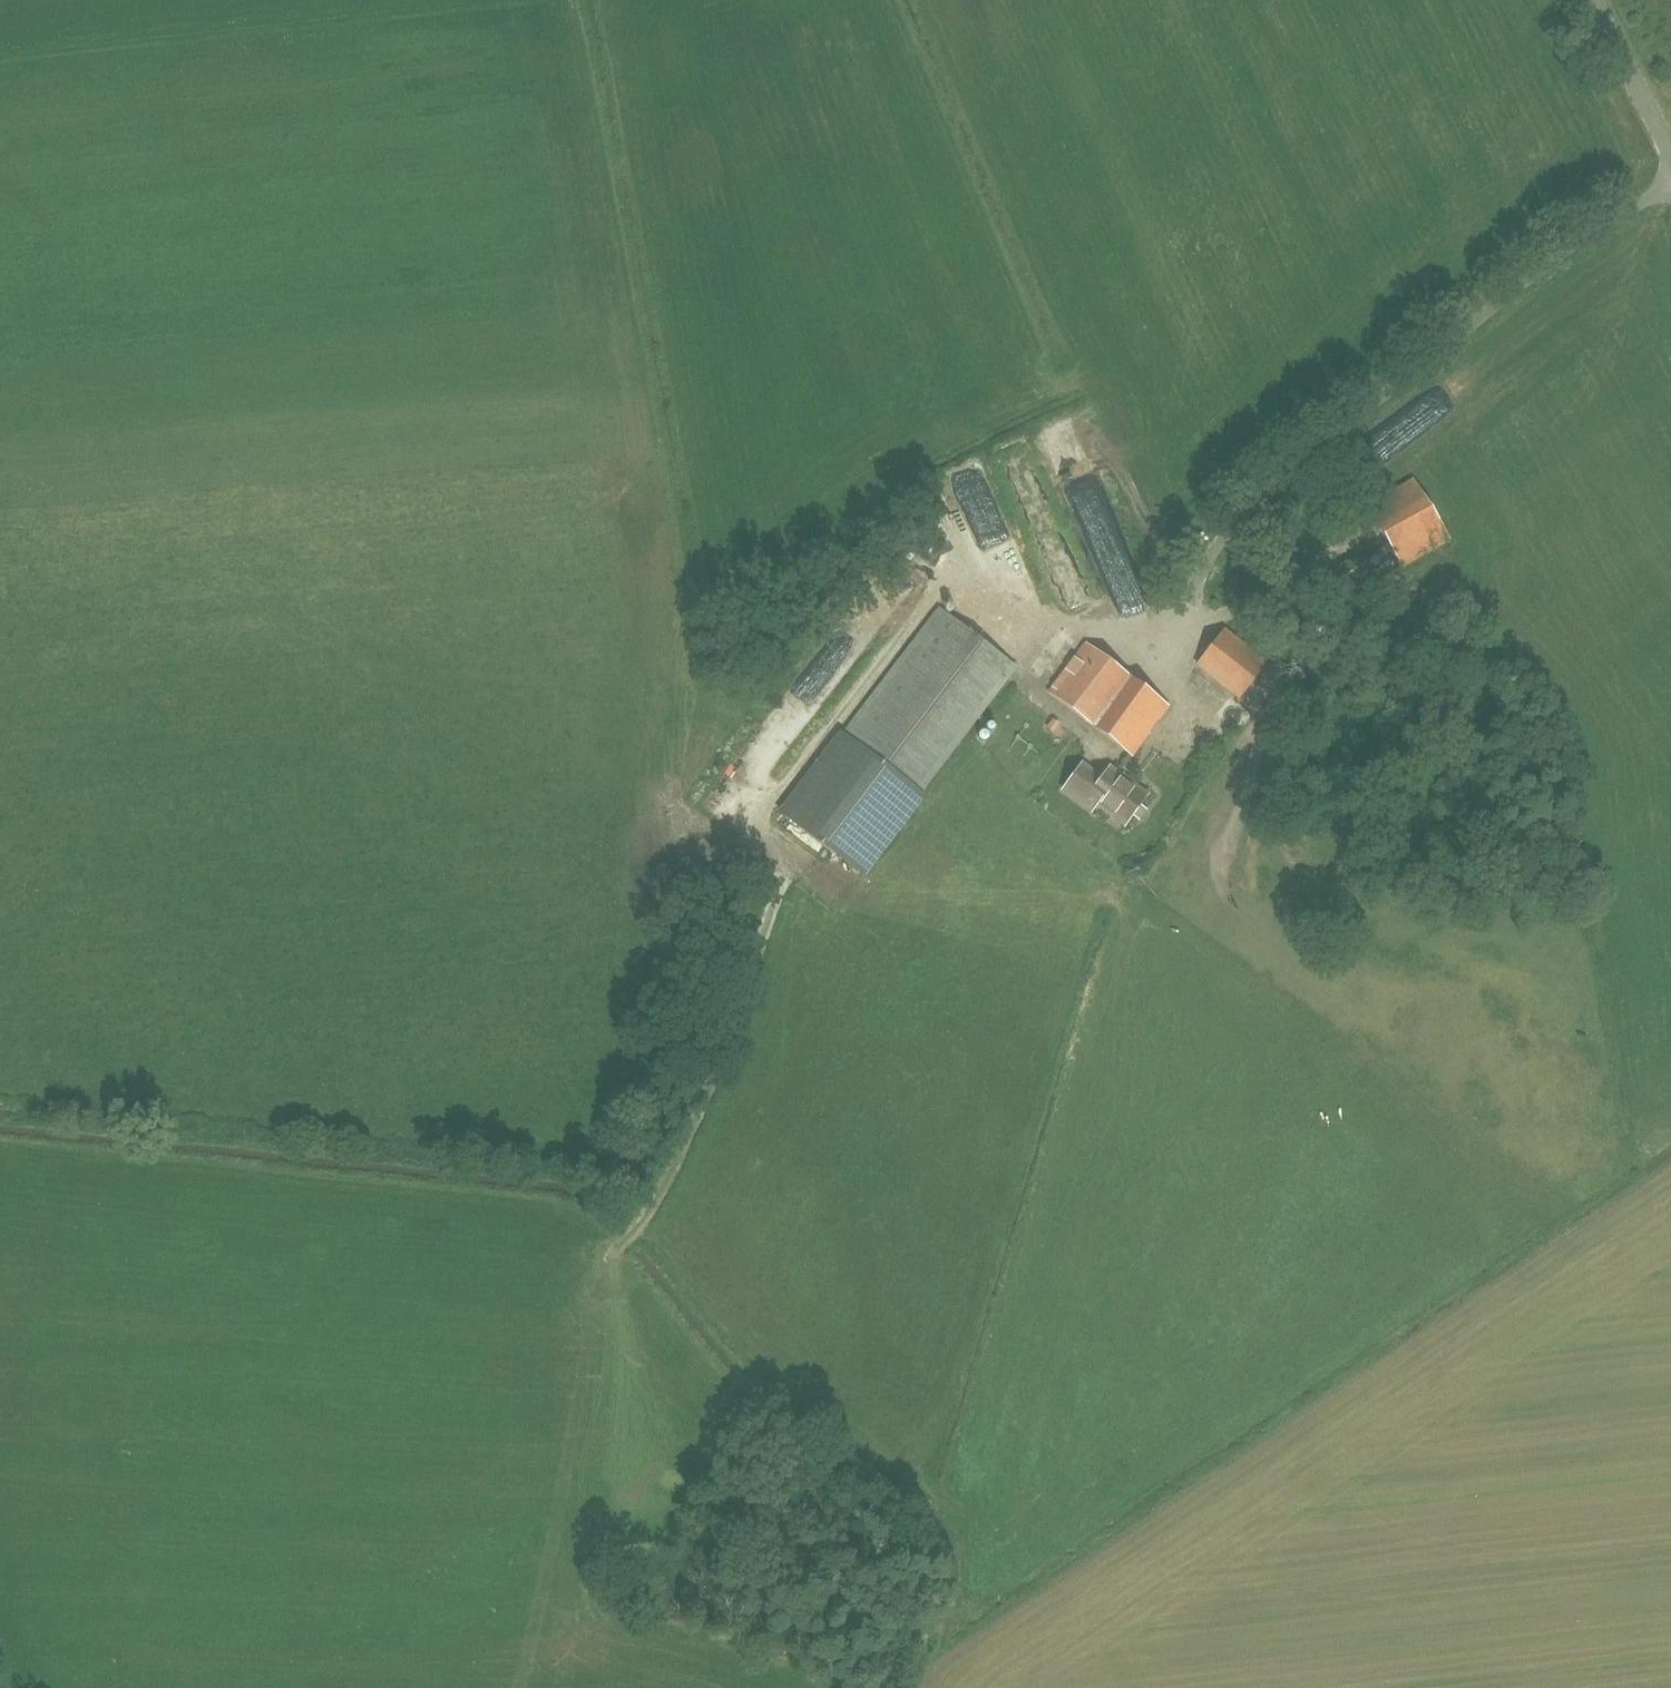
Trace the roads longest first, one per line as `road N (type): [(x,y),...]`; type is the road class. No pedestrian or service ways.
road 1 (unclassified): [(1150,650),(1431,356),(1610,221),(1670,186)]
road 2 (unclassified): [(1670,153),(1594,0)]

